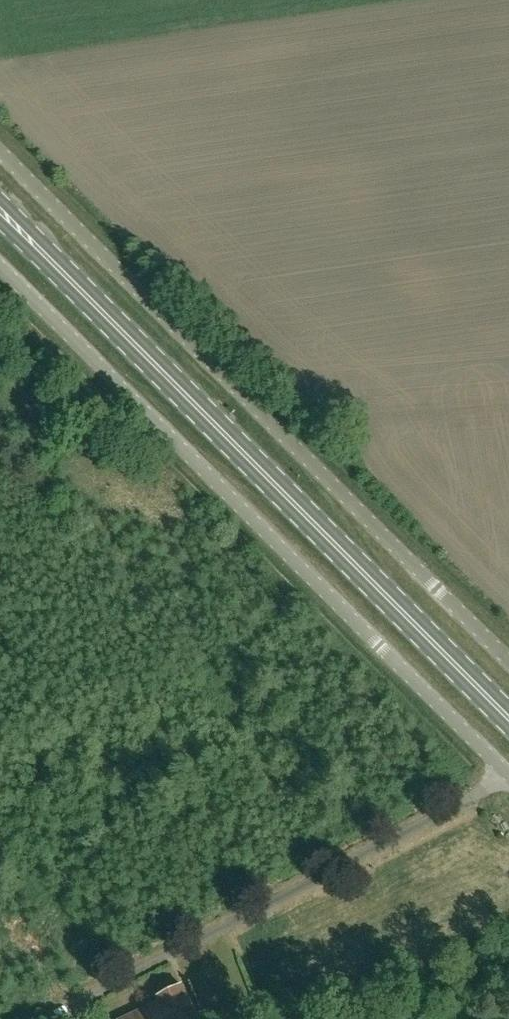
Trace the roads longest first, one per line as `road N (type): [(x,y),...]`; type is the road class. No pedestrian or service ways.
road 1 (unclassified): [(508,661),(0,150)]
road 2 (unclassified): [(508,777),(0,277)]
road 3 (primary): [(508,719),(63,271)]

